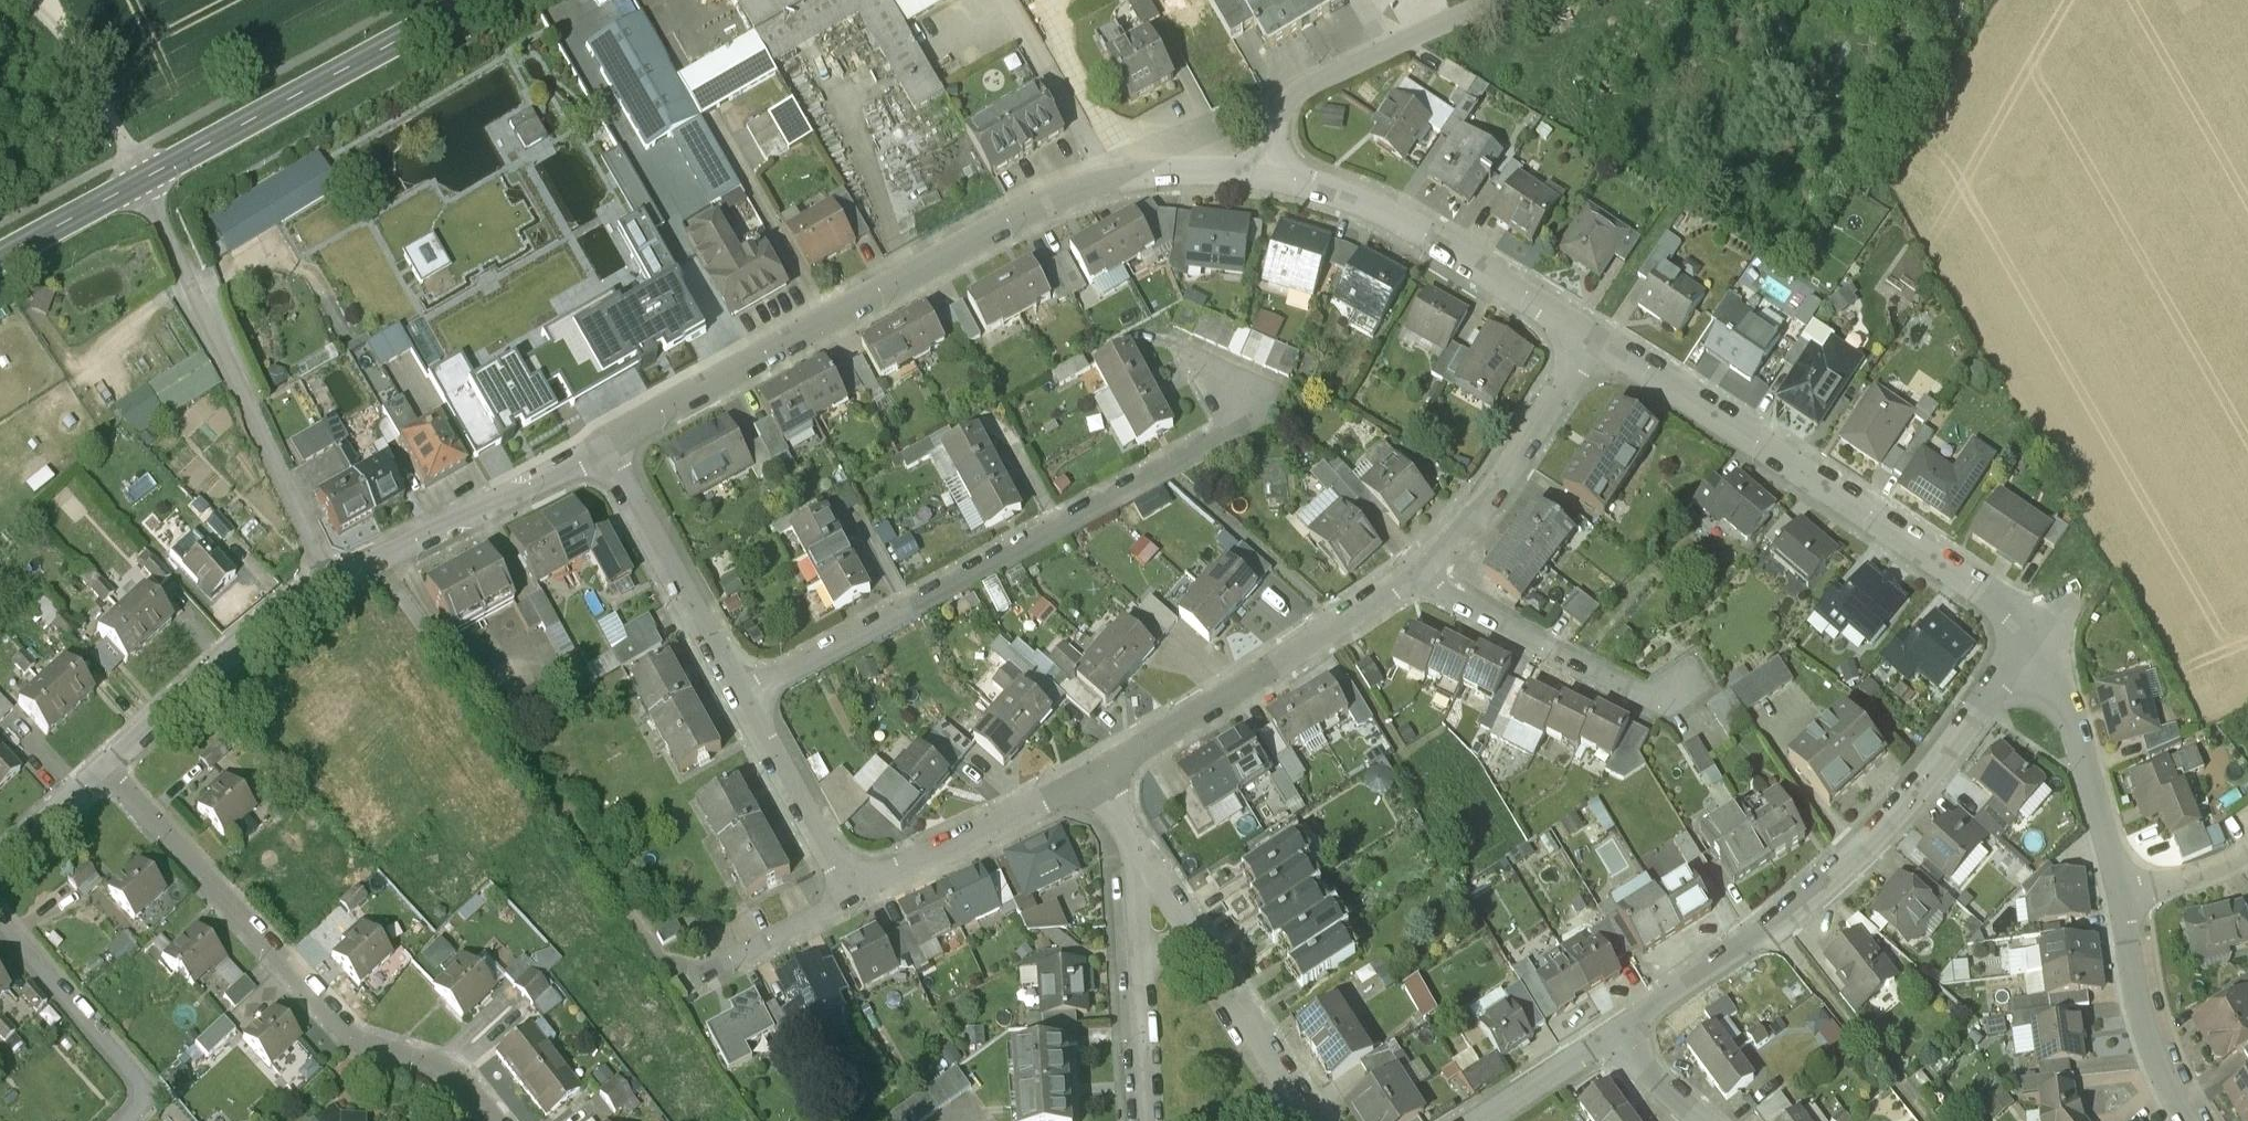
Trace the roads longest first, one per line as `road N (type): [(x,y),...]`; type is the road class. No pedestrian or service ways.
road 1 (residential): [(1269,176),(1140,164),(594,447)]
road 2 (residential): [(731,697),(1218,429),(1252,395),(1172,354)]
road 3 (residential): [(594,447),(332,579),(272,619),(100,770)]
road 4 (residential): [(1613,1028),(1854,862),(2032,646)]
road 5 (tertiary): [(0,263),(473,0)]
road 6 (residential): [(2032,646),(2020,622),(1993,601),(1590,342)]
road 7 (residential): [(100,770),(335,1038),(449,1075),(485,1120)]
road 8 (residential): [(1417,567),(1089,775)]
road 9 (residential): [(1590,342),(1377,211),(1269,176)]
road 10 (residential): [(1417,567),(1460,611),(1655,704),(1706,676)]
road 11 (residential): [(1130,860),(1312,1120)]
road 12 (residential): [(1497,0),(1283,100),(1269,176)]
road 13 (residential): [(1590,342),(1466,525),(1417,567)]
road 14 (residential): [(594,447),(731,697)]
road 15 (residential): [(1089,775),(872,877),(846,877)]
road 16 (residential): [(2032,646),(2069,701),(2117,893)]
road 17 (residential): [(1130,860),(1137,1120)]
road 18 (residential): [(0,927),(146,1096),(120,1120)]
road 19 (residential): [(2117,893),(2136,1020),(2186,1120)]
road 20 (track): [(139,185),(95,94),(24,0)]
road 21 (residential): [(731,697),(813,851),(846,877)]
road 22 (residential): [(846,877),(836,907),(684,987)]
road 23 (residential): [(1469,1120),(1613,1028)]
road 24 (residential): [(2247,852),(2117,893)]
road 25 (residential): [(100,770),(0,857)]
road 26 (residential): [(1613,1028),(1701,1120)]

